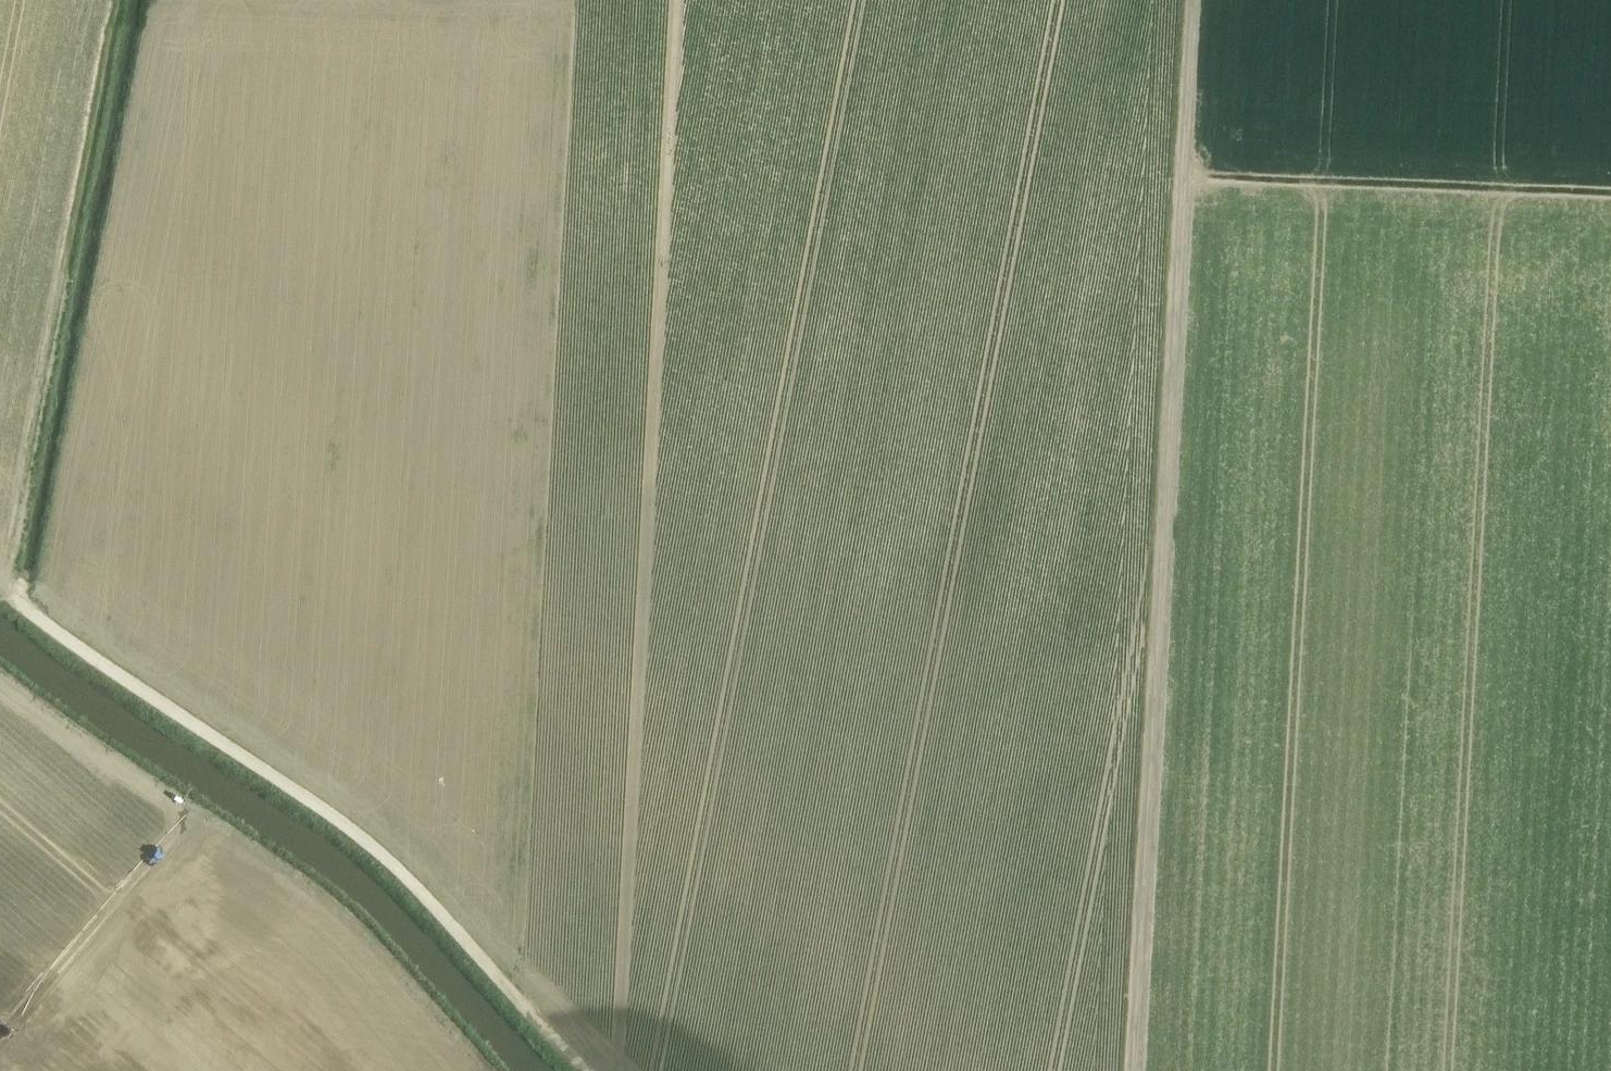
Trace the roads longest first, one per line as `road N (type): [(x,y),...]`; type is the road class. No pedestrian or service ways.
road 1 (track): [(586,1070),(537,1026),(498,967),(379,854),(27,613),(9,589),(120,0)]
road 2 (track): [(1136,1070),(1198,0)]

